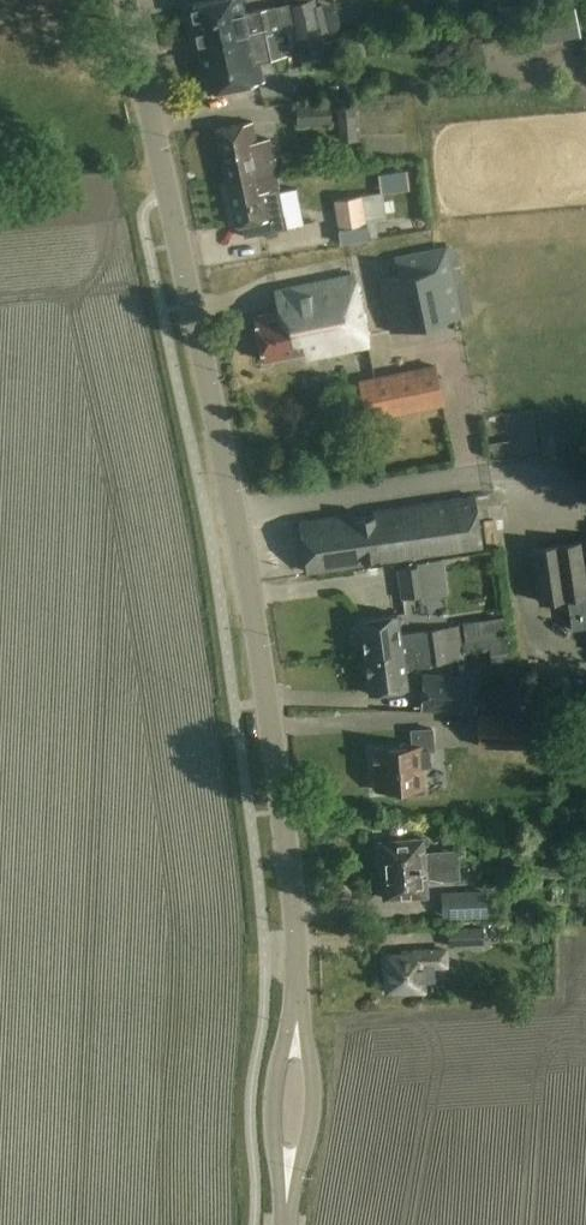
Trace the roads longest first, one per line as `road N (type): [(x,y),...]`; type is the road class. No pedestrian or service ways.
road 1 (tertiary): [(297,1043),(298,913),(233,491),(125,0)]
road 2 (tertiary): [(297,1043),(279,1062),(274,1137),(290,1159)]
road 3 (tertiary): [(290,1159),(309,1138),(311,1067),(297,1043)]

